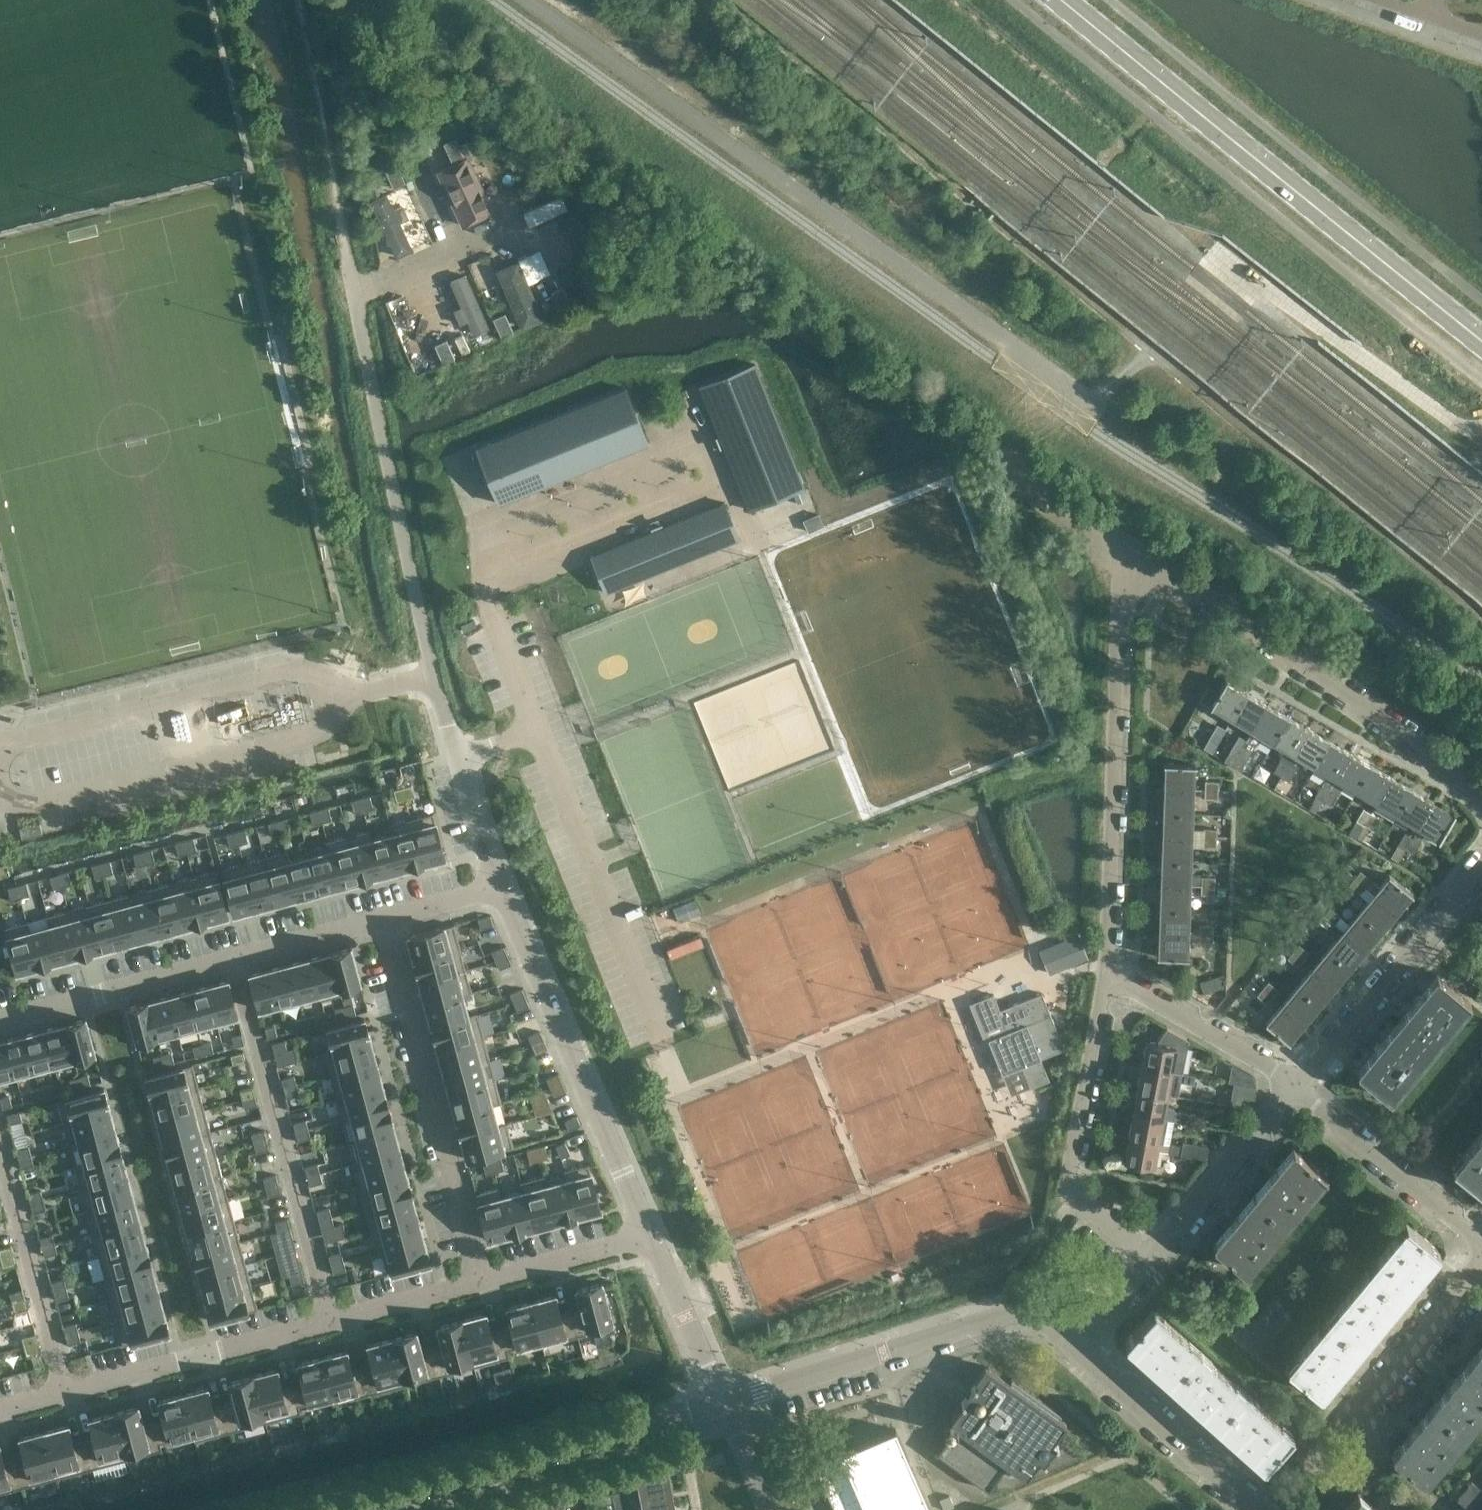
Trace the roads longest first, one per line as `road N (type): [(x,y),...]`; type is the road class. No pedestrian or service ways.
road 1 (unclassified): [(501,884),(457,753),(414,577),(358,293)]
road 2 (secondary): [(1481,339),(1060,0)]
road 3 (residential): [(1133,559),(1119,603),(1104,974)]
road 4 (residential): [(1481,787),(1196,591),(1133,559)]
road 5 (residential): [(326,1509),(722,1404)]
road 6 (residential): [(655,1239),(501,884)]
road 7 (residential): [(325,1328),(230,956)]
road 8 (residential): [(383,915),(481,1286)]
road 9 (residential): [(98,995),(199,1362)]
road 10 (residential): [(722,1404),(1007,1318),(1038,1316),(1075,1348)]
road 11 (residential): [(1104,974),(1065,1184),(1148,1261)]
road 12 (unclassified): [(358,293),(301,0)]
road 13 (residential): [(1295,1088),(1481,866)]
road 14 (residential): [(358,293),(590,184)]
road 15 (residential): [(60,1399),(0,1159)]
road 16 (residential): [(1075,1348),(1257,1509)]
road 17 (residential): [(1295,1088),(1481,1239)]
road 18 (residential): [(1336,1449),(1358,1404),(1481,1263)]
road 19 (residential): [(1148,1261),(1295,1088)]
road 20 (residential): [(1104,974),(1295,1088)]
road 21 (residential): [(655,1239),(481,1286)]
road 22 (residential): [(722,1404),(655,1239)]
road 23 (residential): [(481,1286),(325,1328)]
road 24 (residential): [(383,915),(230,956)]
road 25 (residential): [(199,1362),(60,1399)]
road 26 (residential): [(230,956),(98,995)]
road 27 (residential): [(325,1328),(199,1362)]
road 28 (residential): [(501,884),(383,915)]
road 29 (residential): [(1133,559),(1033,490)]

